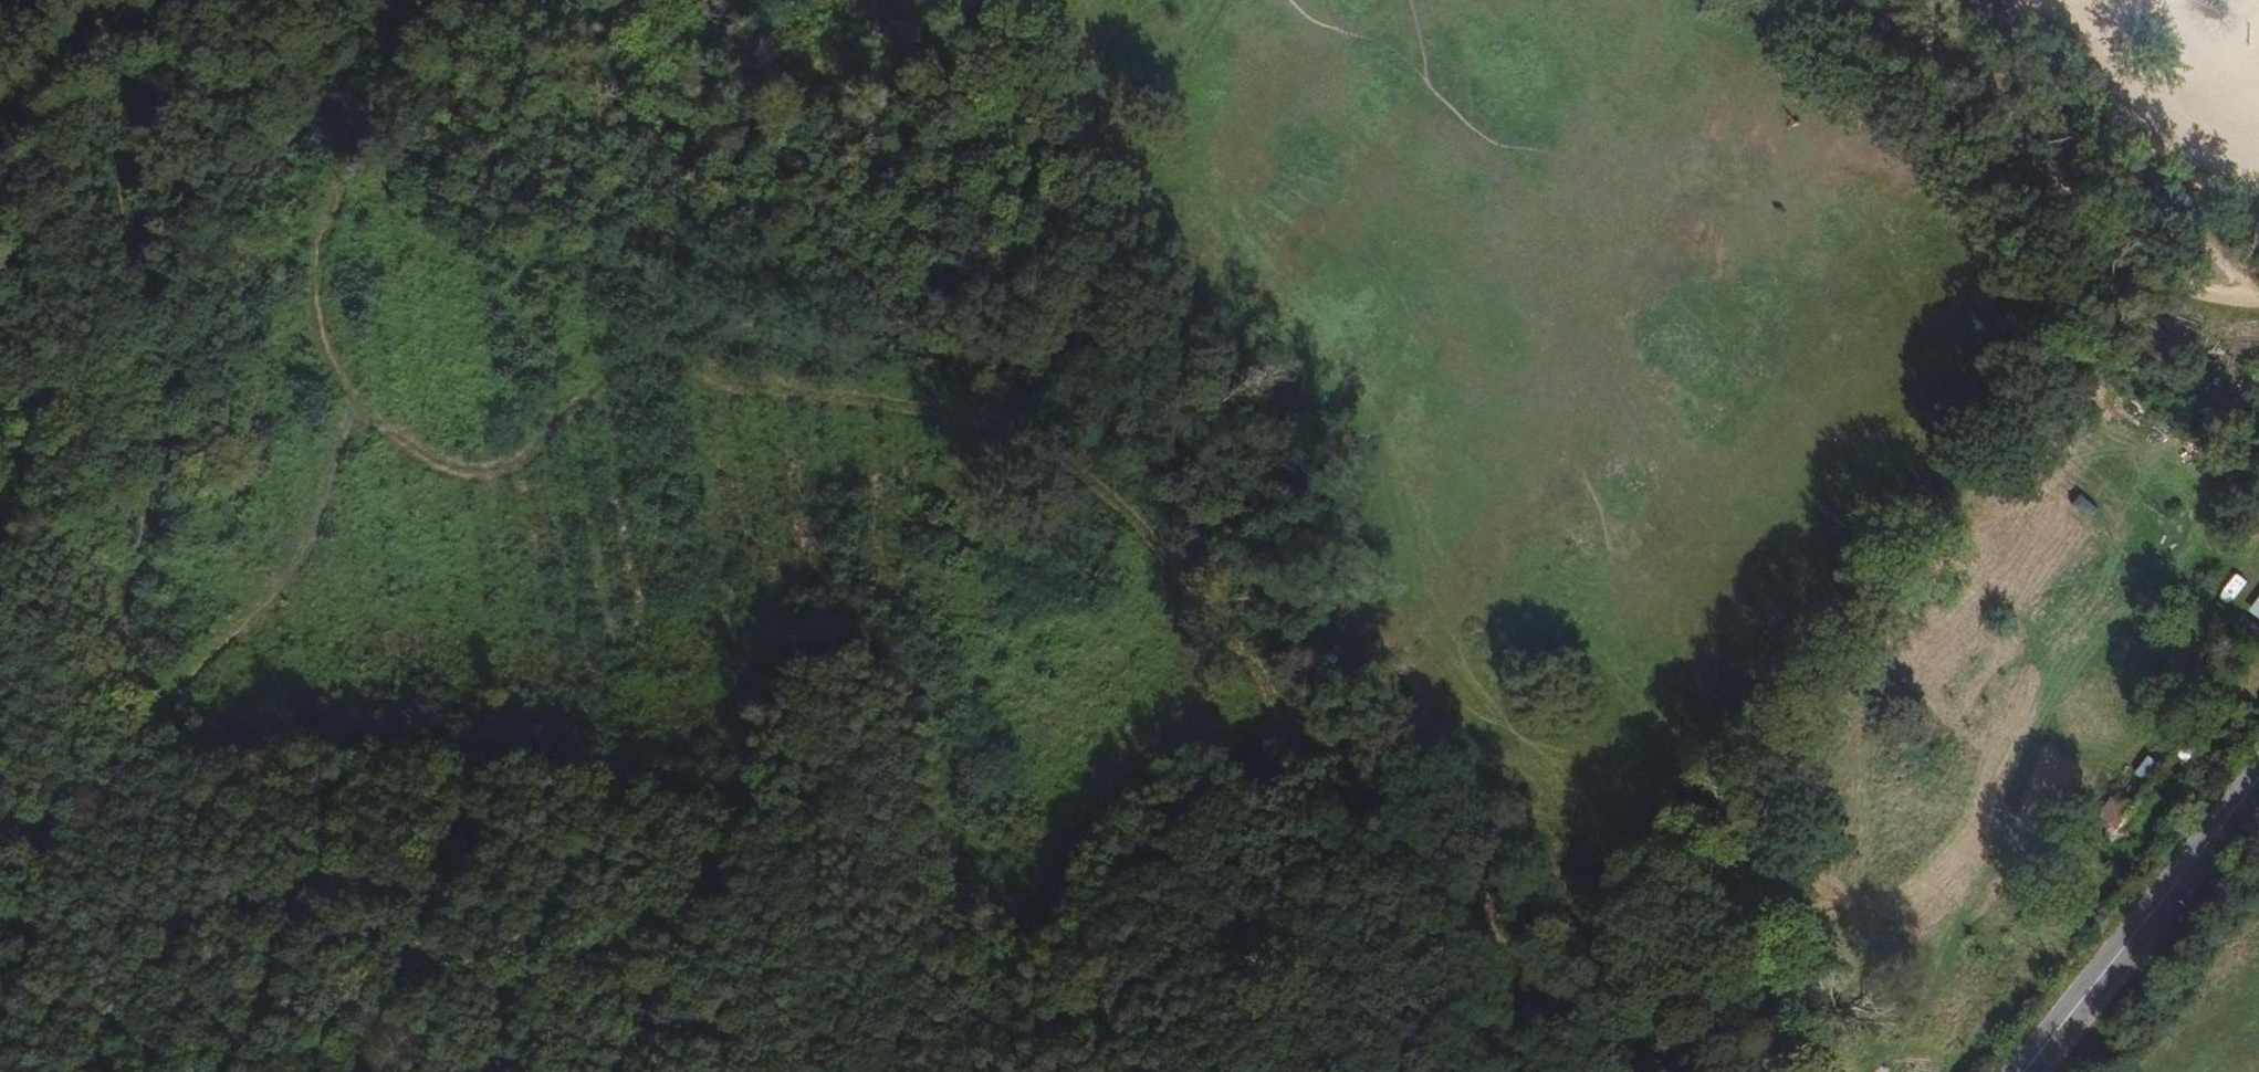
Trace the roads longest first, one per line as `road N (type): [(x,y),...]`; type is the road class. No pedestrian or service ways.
road 1 (track): [(2258,301),(2168,285),(2106,247),(1976,99),(1853,0)]
road 2 (tertiary): [(2013,1071),(2258,780)]

